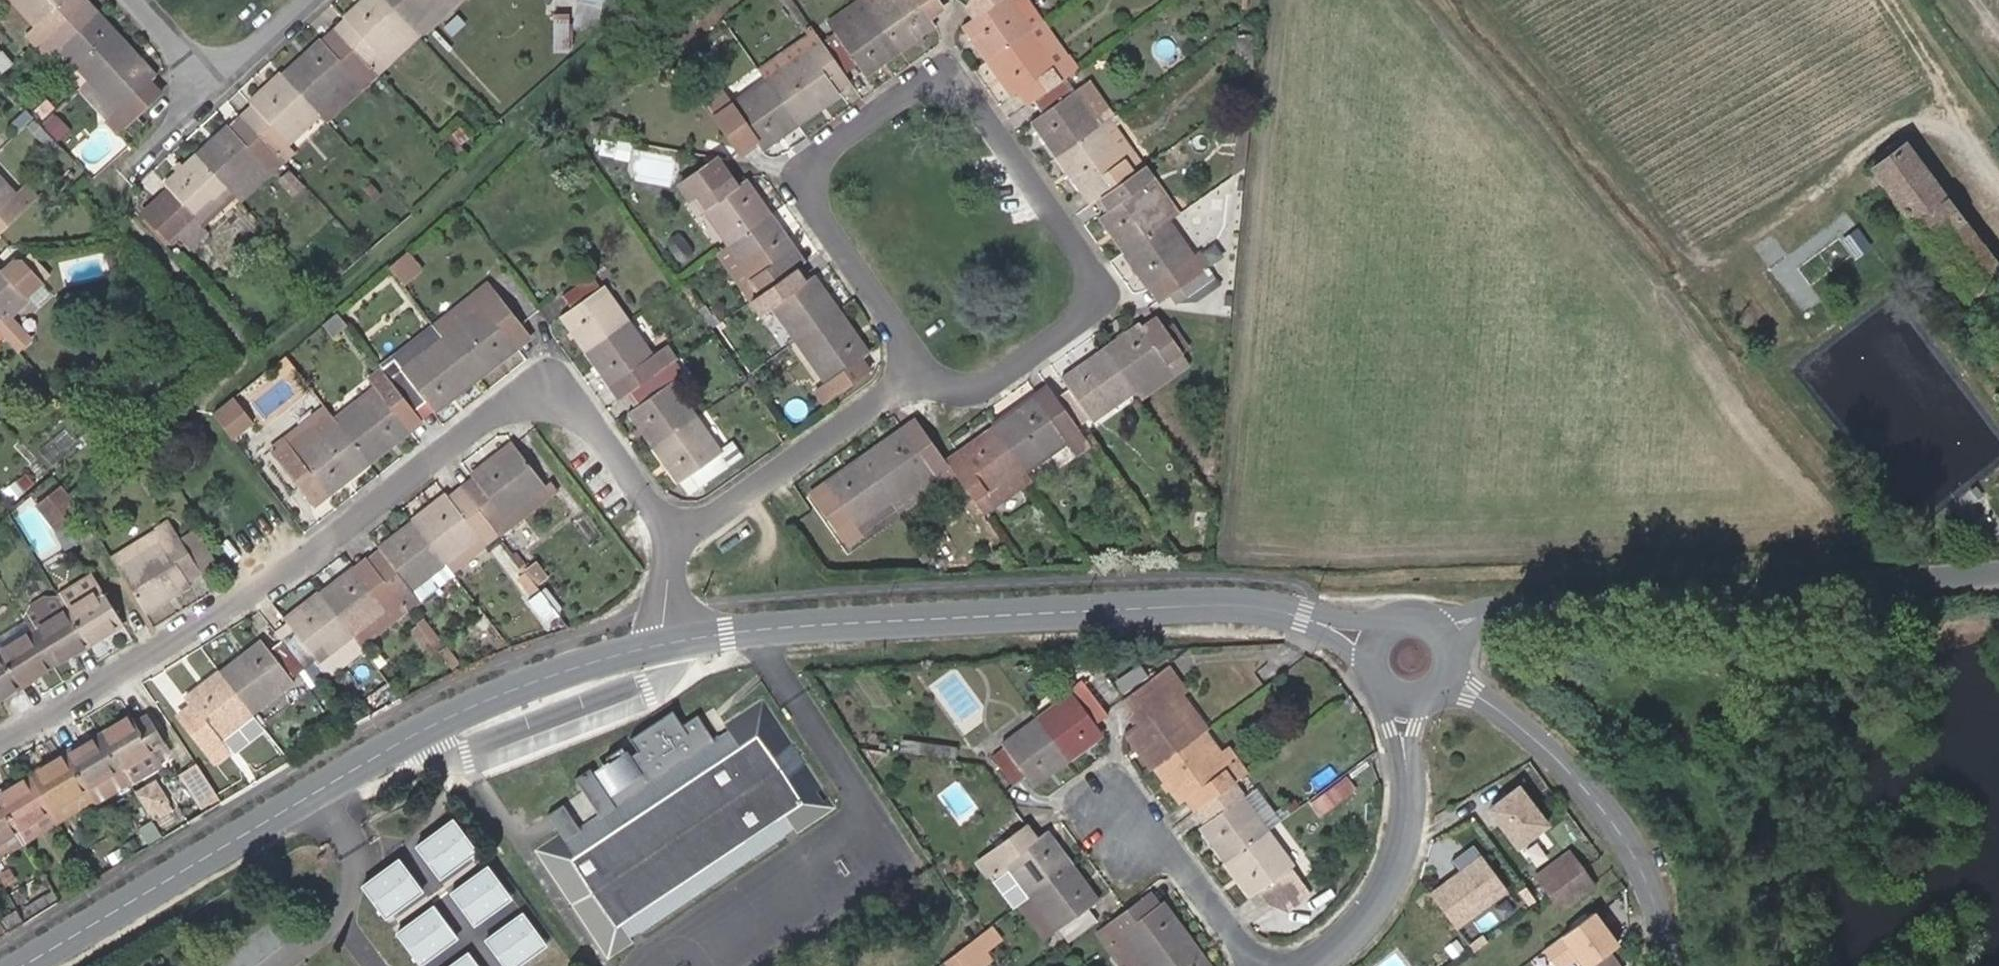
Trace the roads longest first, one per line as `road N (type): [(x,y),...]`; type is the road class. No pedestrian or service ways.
road 1 (residential): [(676,539),(557,379),(128,669),(0,744)]
road 2 (tertiary): [(20,965),(204,850),(435,723),(669,639)]
road 3 (tertiary): [(669,639),(1242,605),(1367,631)]
road 4 (residential): [(914,369),(964,393),(1105,298),(953,75),(804,182)]
road 5 (tertiary): [(1455,626),(1998,573)]
road 6 (residential): [(1667,965),(1649,887),(1612,821),(1460,676)]
road 7 (residential): [(676,539),(914,369)]
road 8 (residential): [(1319,965),(1403,865),(1413,795),(1403,707)]
road 9 (residential): [(1265,965),(1118,788)]
road 10 (residential): [(804,182),(914,369)]
road 11 (residential): [(306,0),(212,76)]

